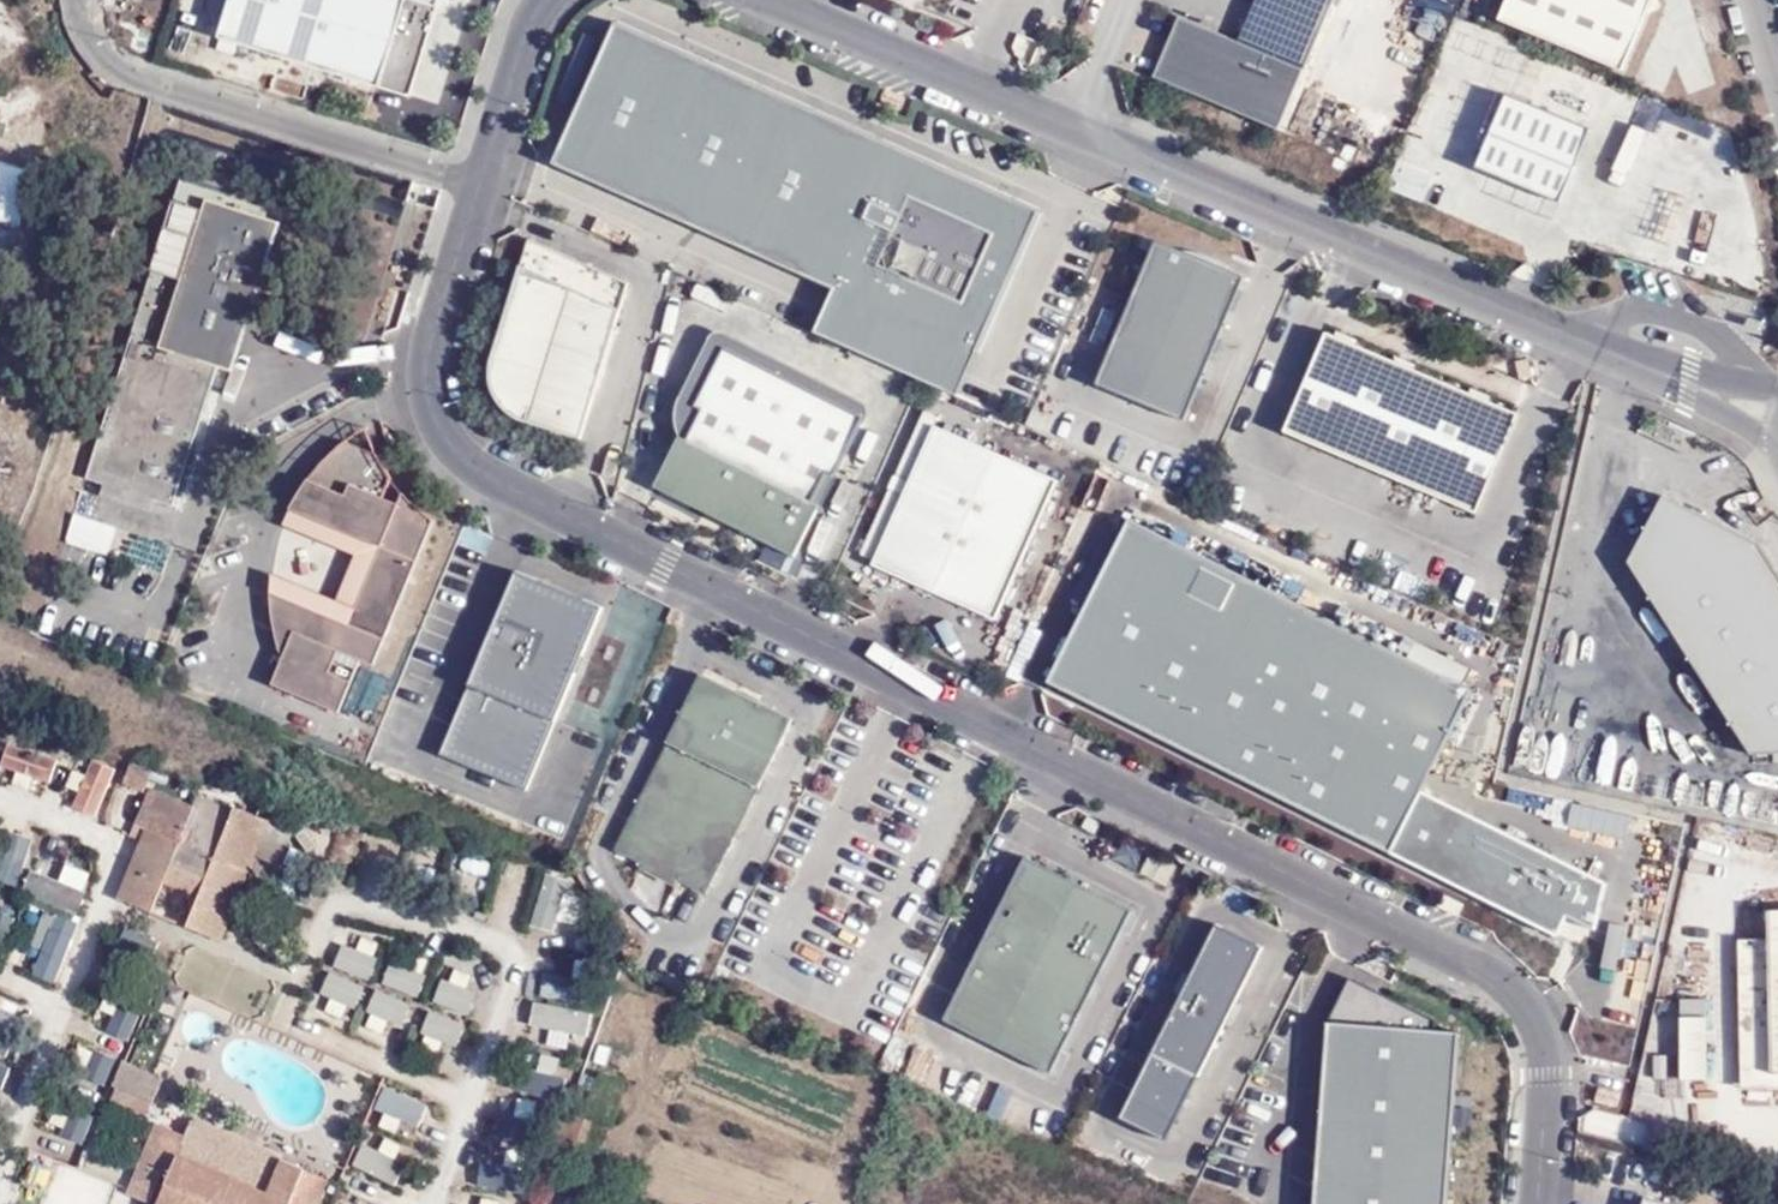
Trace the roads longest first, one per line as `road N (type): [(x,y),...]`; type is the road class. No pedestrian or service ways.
road 1 (unclassified): [(1540,1203),(1547,1119),(1539,1049),(1526,1007),(1495,979),(480,472),(444,428),(431,376),(540,14),(553,0)]
road 2 (unclassified): [(768,0),(1077,122),(1714,395)]

